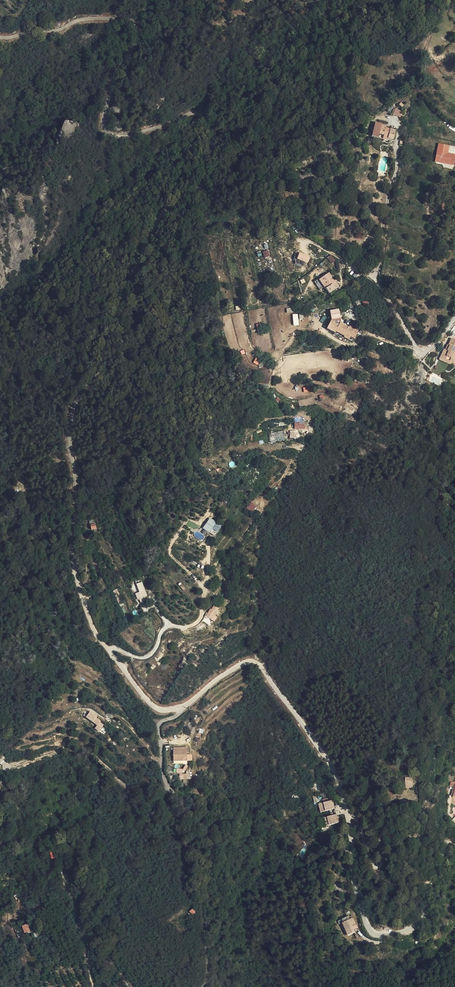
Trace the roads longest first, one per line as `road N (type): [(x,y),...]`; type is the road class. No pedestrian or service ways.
road 1 (track): [(421,350),(369,334),(345,346),(316,329),(299,330),(277,359)]

